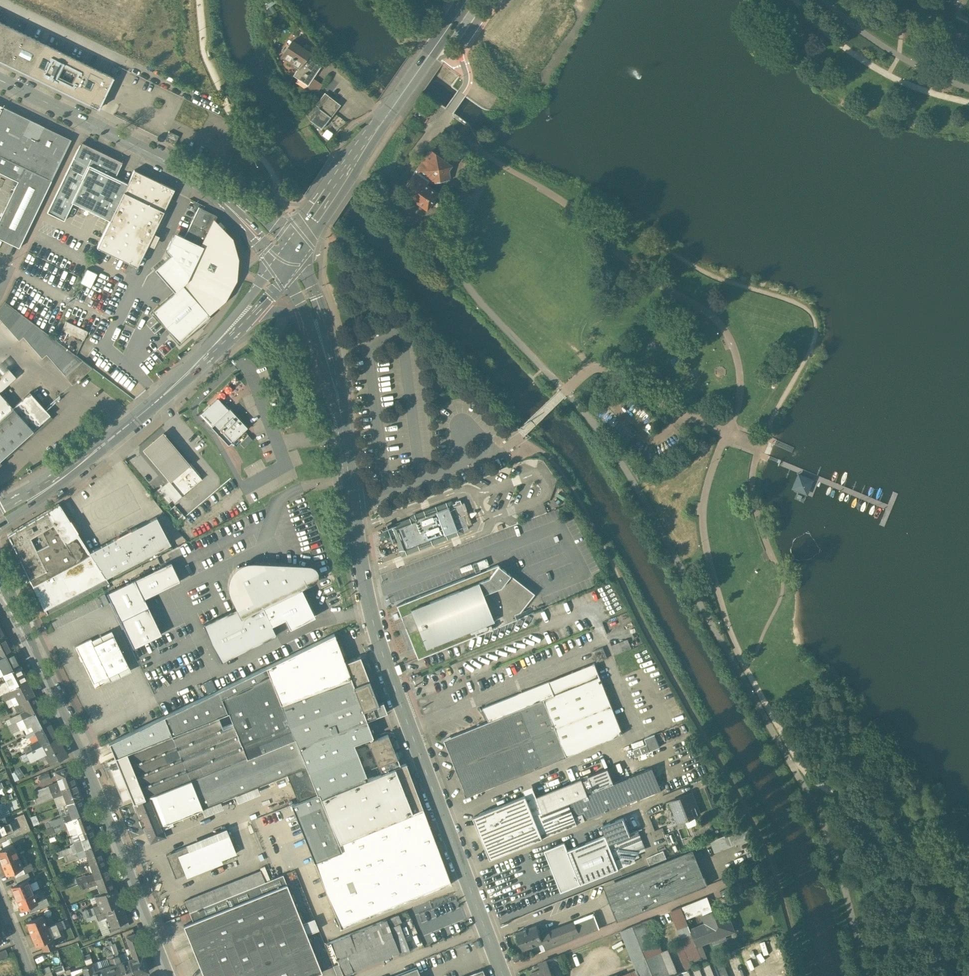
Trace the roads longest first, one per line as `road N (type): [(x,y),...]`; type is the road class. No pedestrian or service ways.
road 1 (residential): [(487,925),(370,592),(331,356)]
road 2 (tertiary): [(165,969),(81,755),(0,590)]
road 3 (tertiary): [(289,256),(200,180),(0,81)]
road 4 (secondary): [(289,256),(466,0)]
road 5 (secondary): [(0,514),(103,444),(236,323)]
road 6 (residential): [(487,925),(361,975)]

